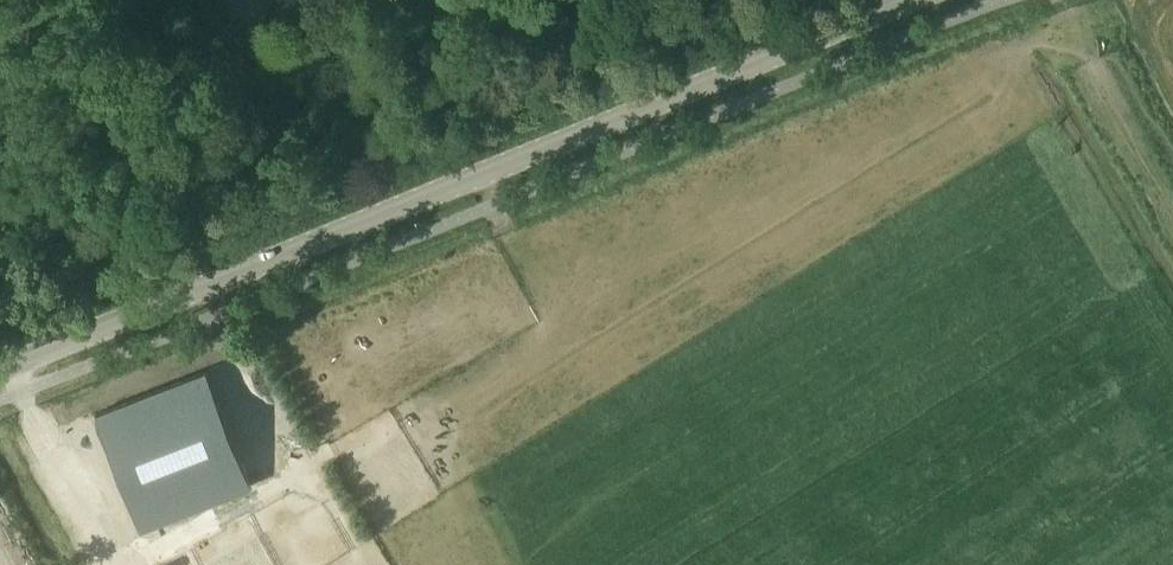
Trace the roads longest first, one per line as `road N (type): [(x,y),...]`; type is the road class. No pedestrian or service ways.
road 1 (tertiary): [(0,372),(919,0)]
road 2 (track): [(1172,203),(1076,39),(1133,10)]
road 3 (track): [(100,564),(24,400)]

